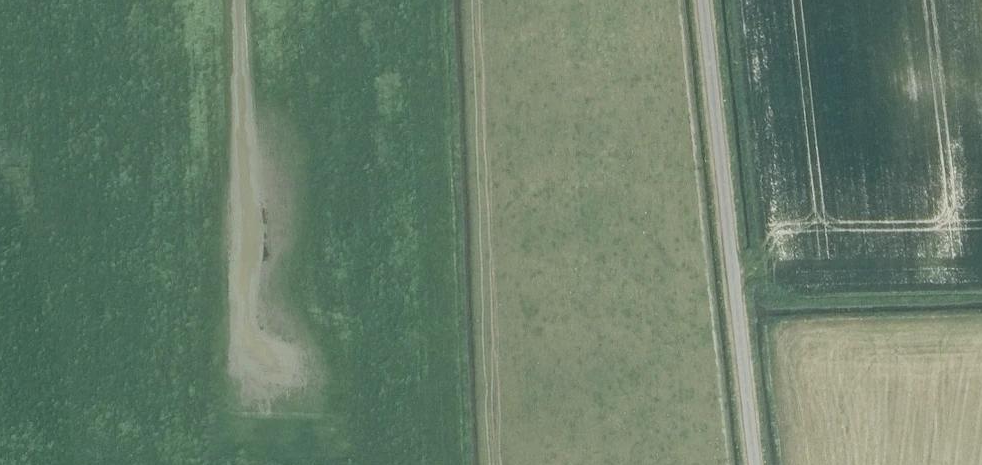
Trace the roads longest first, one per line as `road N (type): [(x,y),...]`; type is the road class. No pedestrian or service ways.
road 1 (unclassified): [(755,464),(704,0)]

